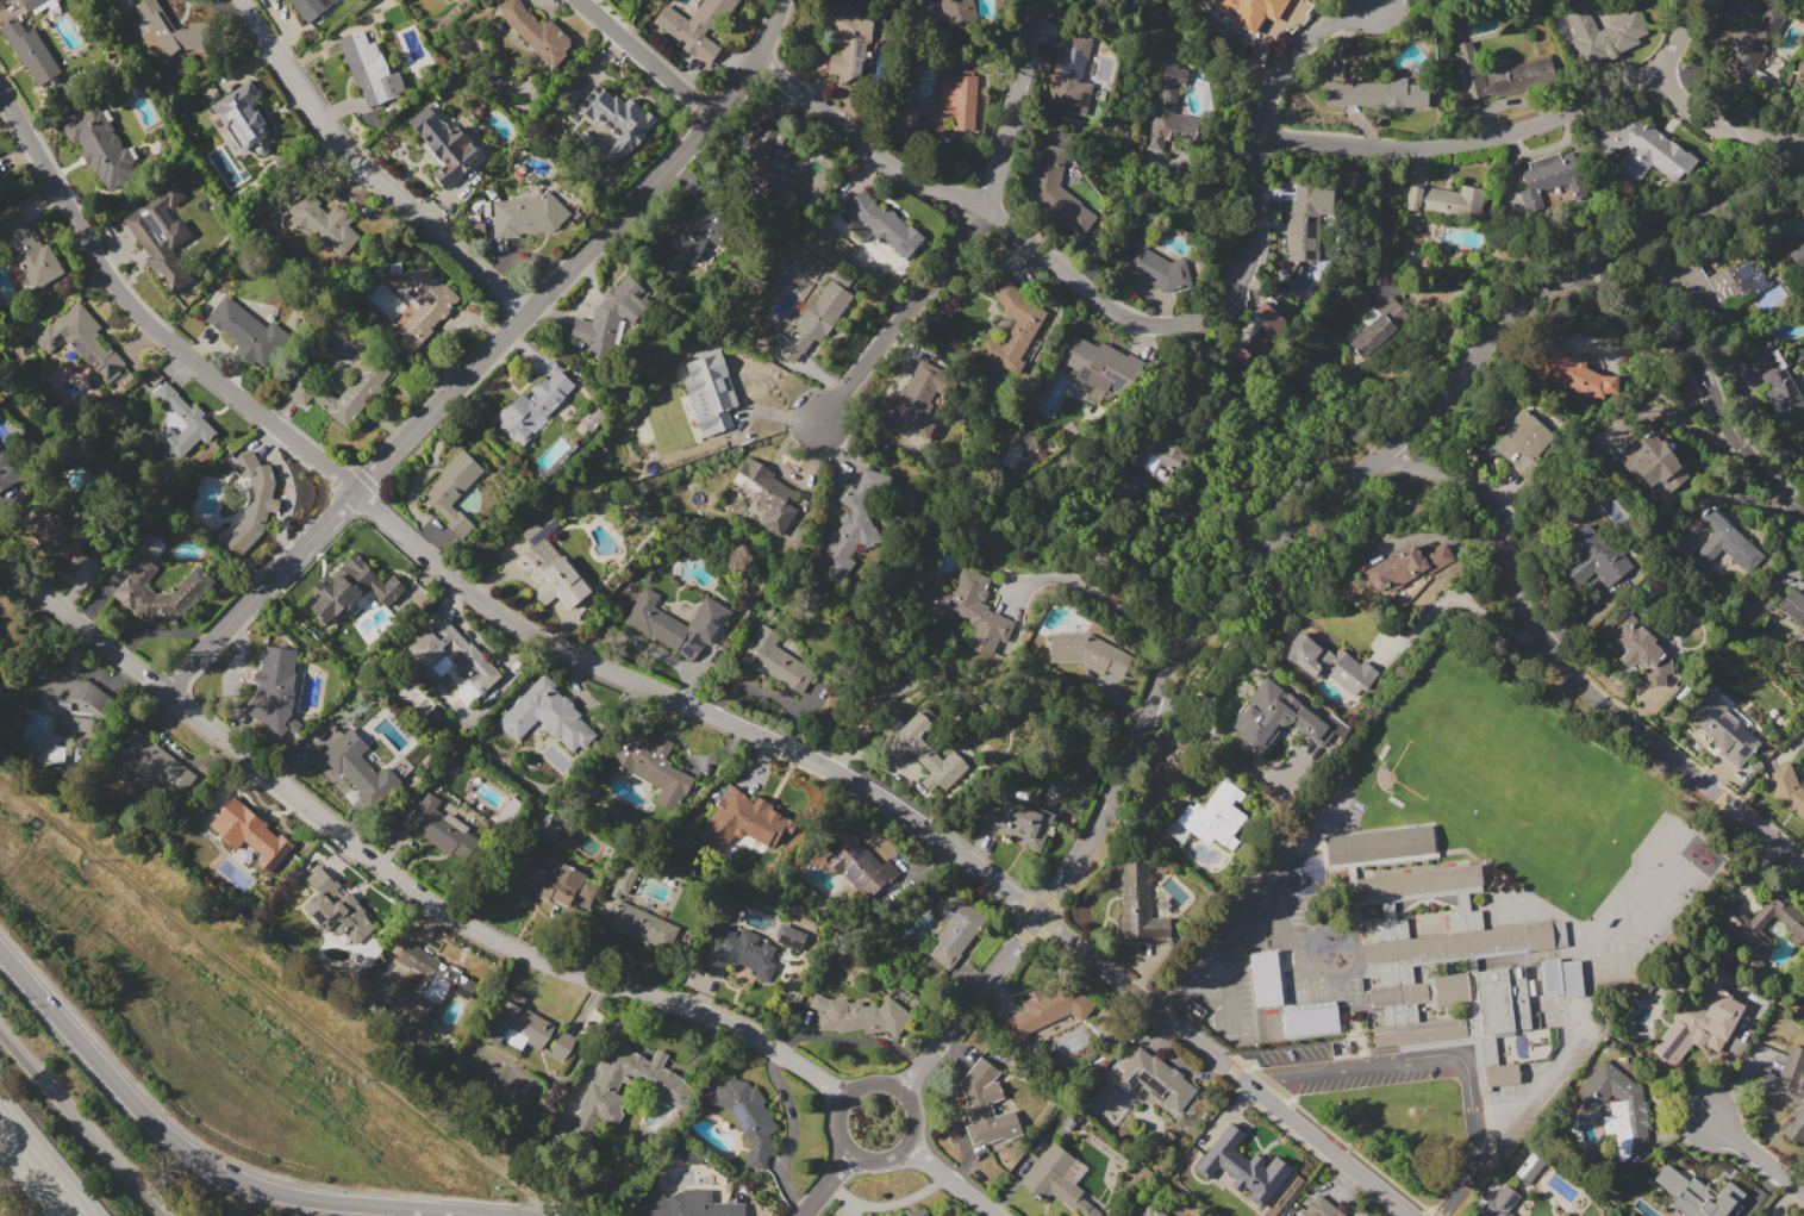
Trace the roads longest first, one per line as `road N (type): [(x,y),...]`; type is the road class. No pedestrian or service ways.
road 1 (residential): [(1410,1215),(950,848),(844,774),(543,642),(486,606),(126,300),(0,94)]
road 2 (tertiary): [(1803,167),(1588,266),(1512,314),(1385,453),(1209,594),(1169,650),(1079,852),(900,1092)]
road 3 (residential): [(1660,75),(1562,116),(1474,138),(1418,146),(1263,137),(1261,223),(1248,274),(1218,308),(1155,324),(1119,314),(986,210),(879,157),(753,60)]
road 4 (residential): [(847,1099),(744,1034),(520,954),(433,905),(0,564)]
road 5 (residential): [(776,0),(753,60),(710,118),(163,691)]
road 6 (residential): [(1803,863),(1631,727),(1565,662),(1534,619),(1486,495),(1437,467),(1385,453)]
road 7 (secondary): [(0,956),(129,1103),(226,1174),(292,1197),(508,1215)]
road 8 (residential): [(525,313),(327,127),(243,0)]
road 9 (residential): [(1803,515),(1730,436),(1699,364),(1663,317),(1588,266)]
road 10 (residential): [(986,210),(820,420)]
road 11 (motorway): [(165,1215),(0,1030)]
road 12 (residential): [(1803,146),(1710,125),(1680,102),(1660,75),(1684,24),(1681,0)]
road 13 (tertiary): [(905,1146),(913,1118),(900,1092),(872,1085),(847,1099),(838,1124),(851,1153),(880,1159),(905,1146)]
road 14 (residential): [(986,210),(1038,0)]
road 15 (residential): [(1263,137),(1267,87),(1281,61),(1371,2)]
road 16 (residential): [(710,118),(579,0)]
road 17 (residential): [(1803,1202),(1712,1122)]

